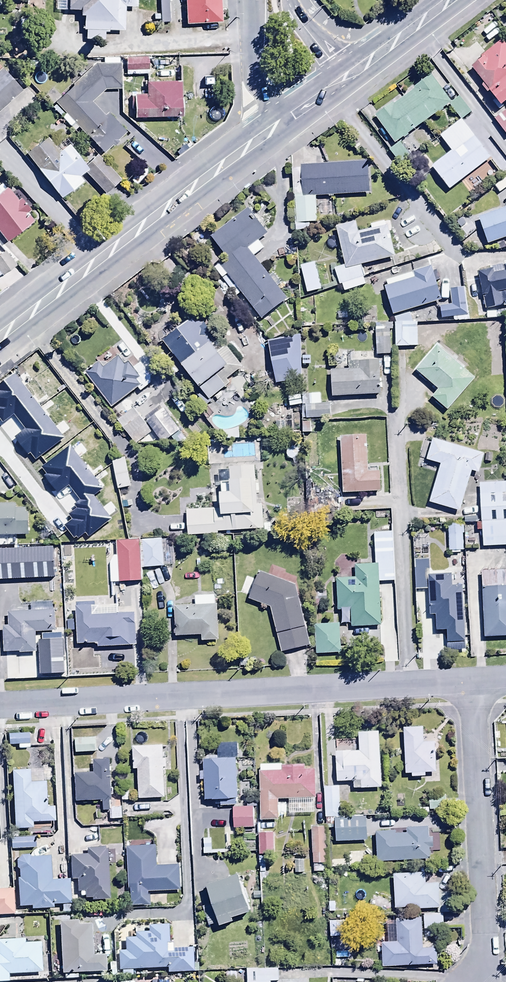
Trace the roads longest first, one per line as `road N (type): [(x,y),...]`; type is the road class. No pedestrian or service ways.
road 1 (unclassified): [(0,703),(474,681)]
road 2 (secondary): [(284,123),(0,338)]
road 3 (residential): [(474,681),(482,981)]
road 4 (tertiary): [(284,123),(258,80),(253,0)]
road 5 (secondary): [(450,0),(350,75)]

